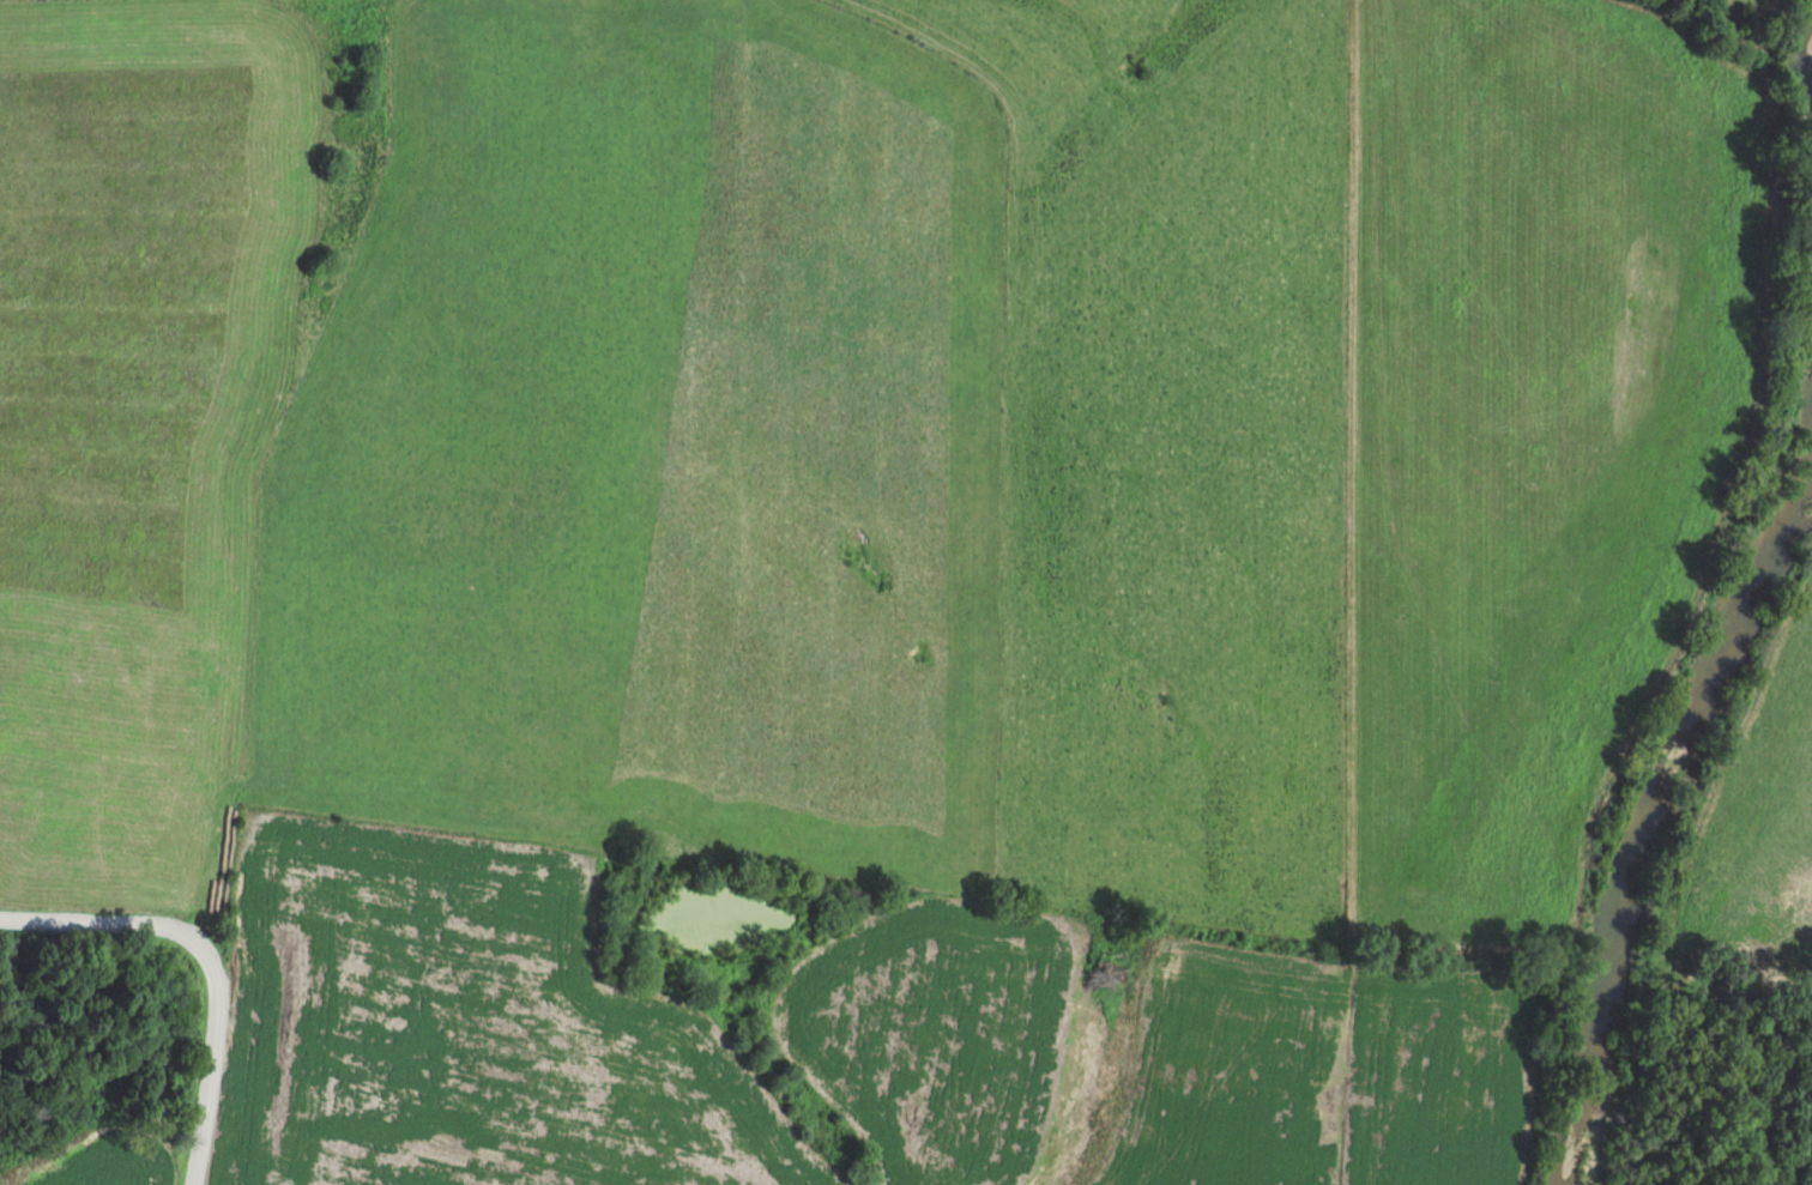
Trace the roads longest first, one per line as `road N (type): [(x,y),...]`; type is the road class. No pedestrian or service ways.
road 1 (residential): [(172,1184),(179,1133),(165,991),(146,972),(0,962)]

